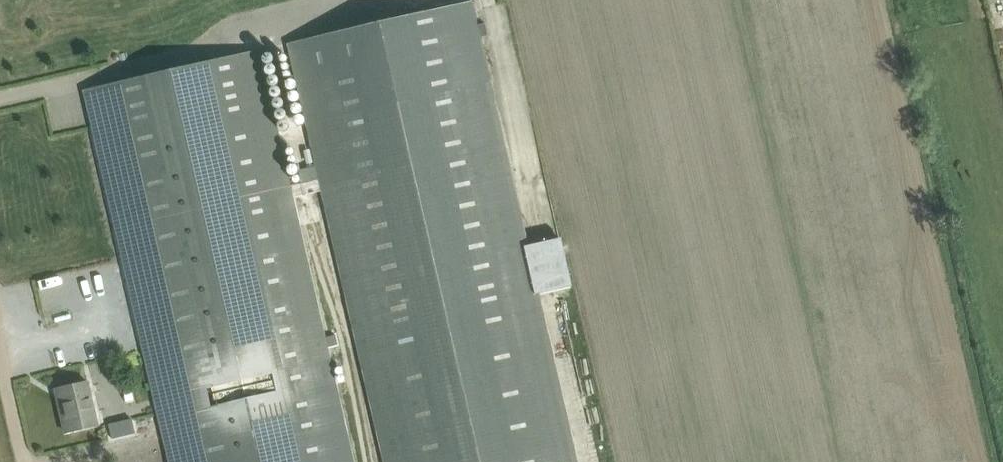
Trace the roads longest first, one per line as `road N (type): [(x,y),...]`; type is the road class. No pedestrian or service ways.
road 1 (track): [(27,461),(0,341)]

